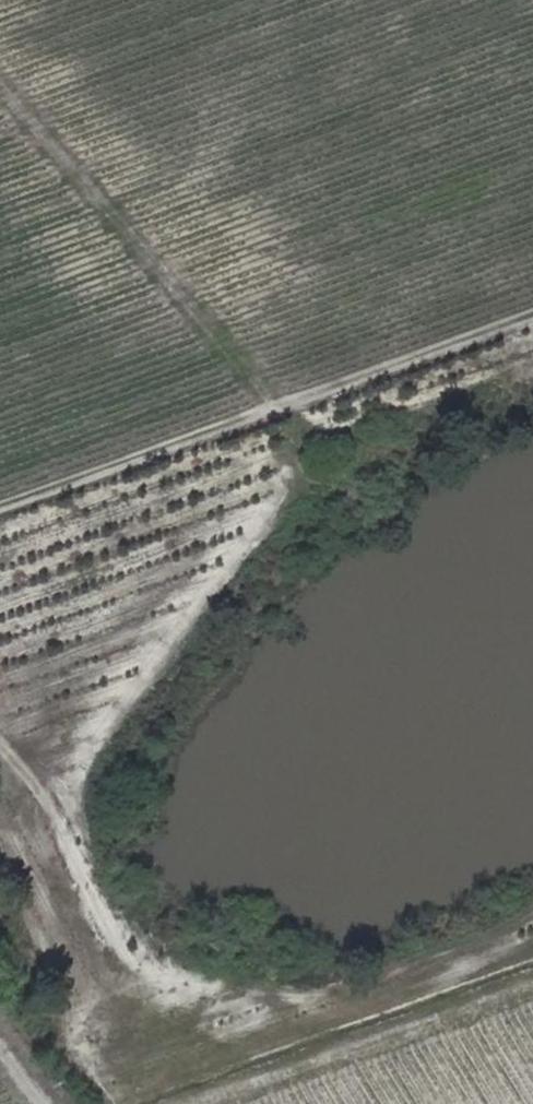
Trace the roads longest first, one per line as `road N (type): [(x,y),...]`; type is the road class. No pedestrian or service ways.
road 1 (track): [(142,1103),(532,966)]

